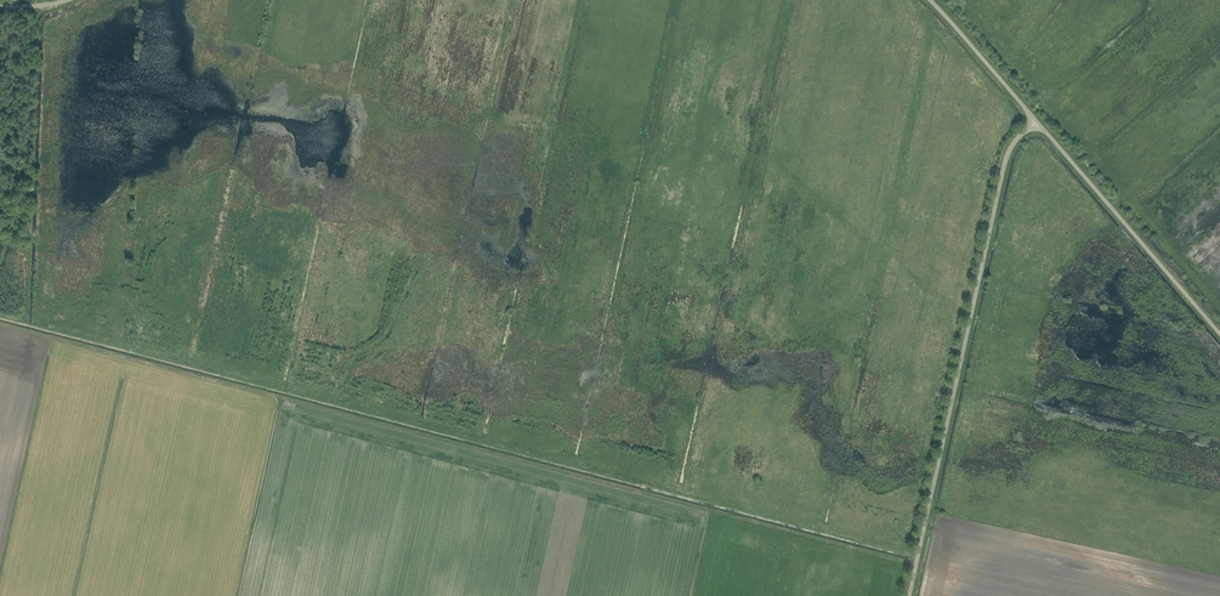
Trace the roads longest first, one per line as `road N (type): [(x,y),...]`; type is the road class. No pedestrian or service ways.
road 1 (unclassified): [(909,595),(1005,163),(1036,121)]
road 2 (unclassified): [(1219,334),(1036,121)]
road 3 (unclassified): [(1036,121),(932,0)]

